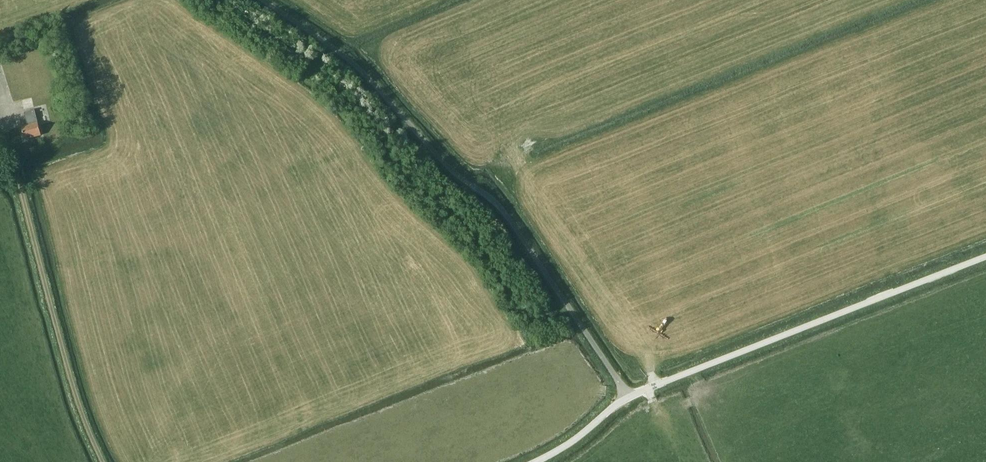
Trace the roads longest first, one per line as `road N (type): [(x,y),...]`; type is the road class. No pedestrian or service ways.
road 1 (unclassified): [(628,396),(504,215),(433,155),(351,62),(263,0)]
road 2 (tertiary): [(628,396),(985,257)]
road 3 (track): [(102,461),(54,323),(5,131)]

